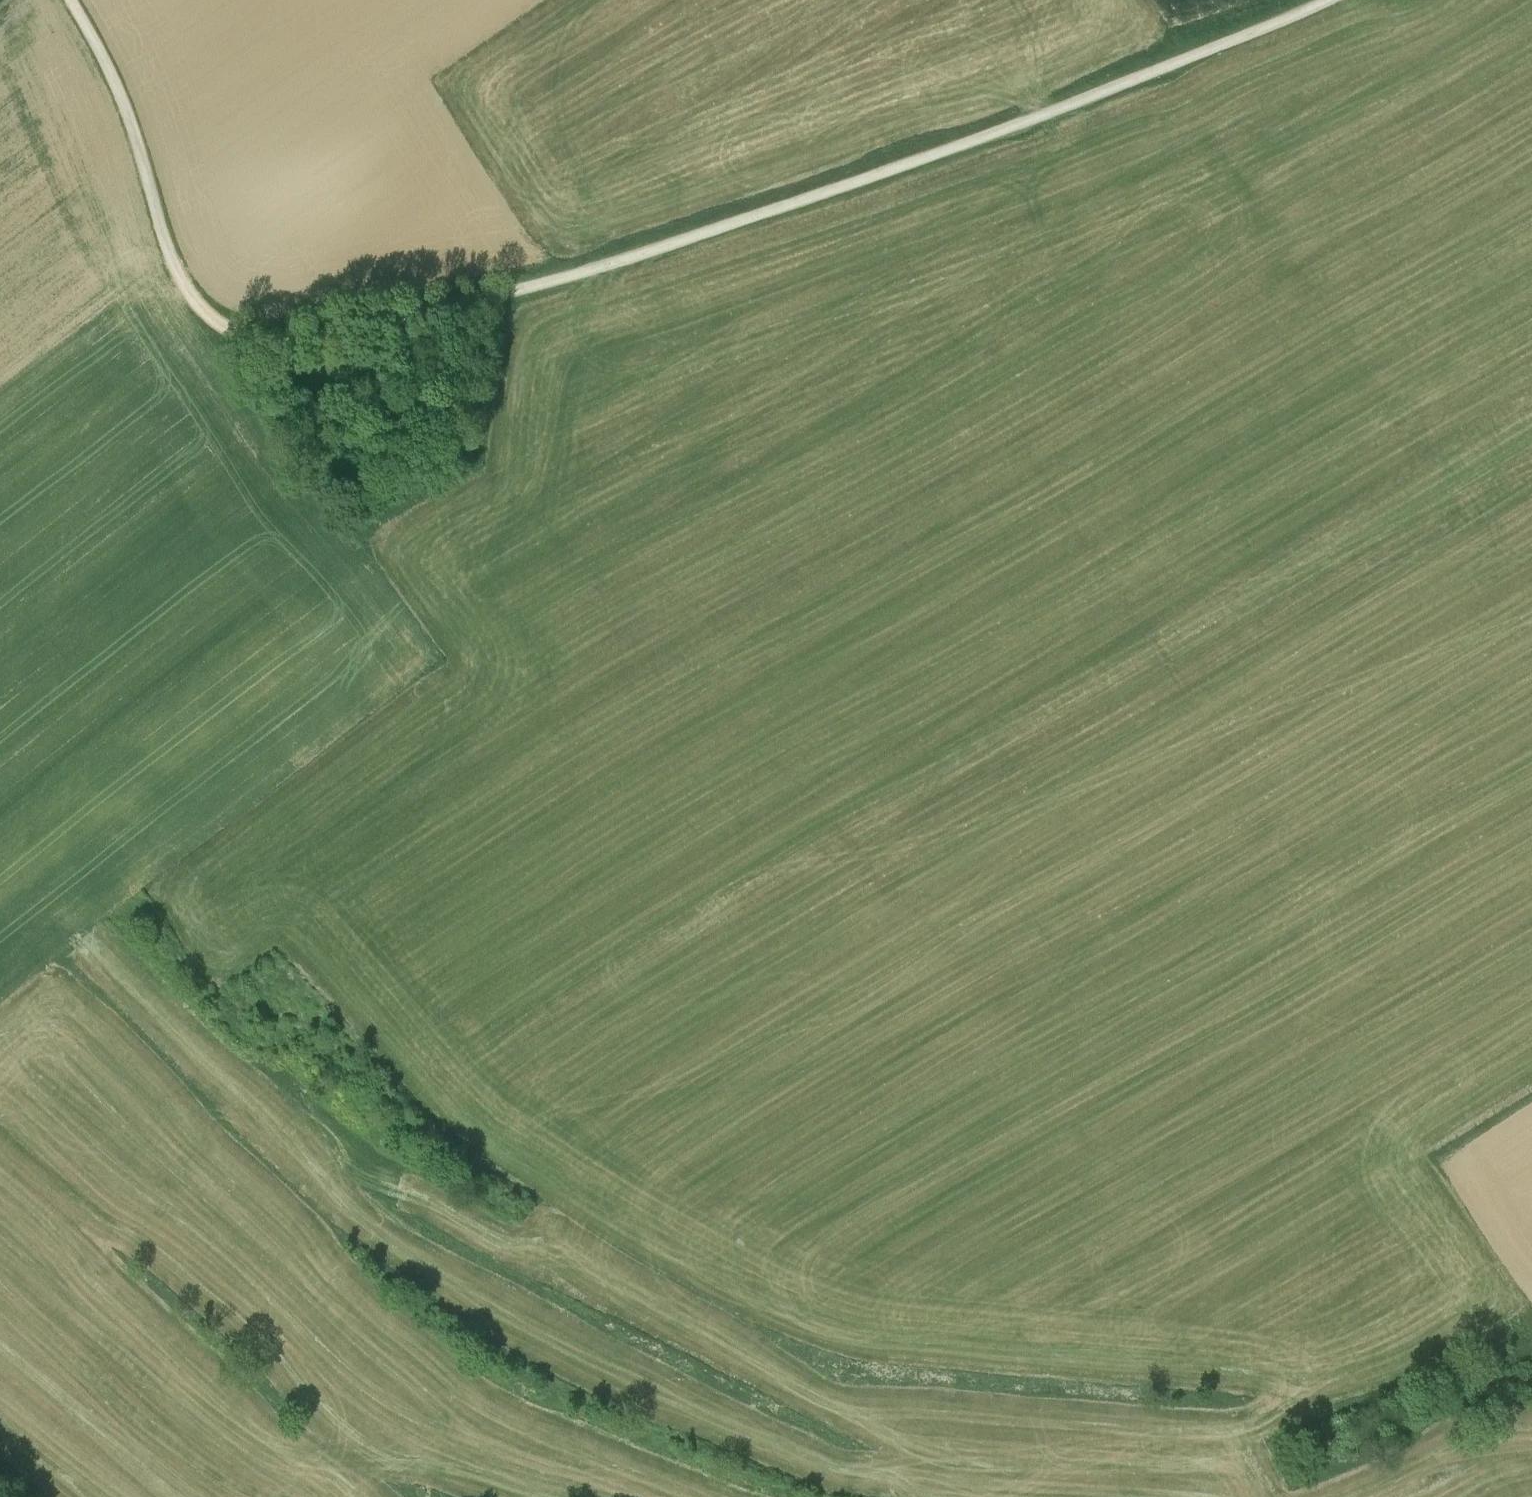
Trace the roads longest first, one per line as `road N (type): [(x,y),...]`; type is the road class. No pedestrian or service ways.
road 1 (unclassified): [(1329,0),(1062,107),(704,233),(561,277),(325,336),(270,341),(211,315),(177,269),(131,117),(72,0)]
road 2 (track): [(504,291),(474,480)]
road 3 (track): [(1424,1153),(1531,1086)]

